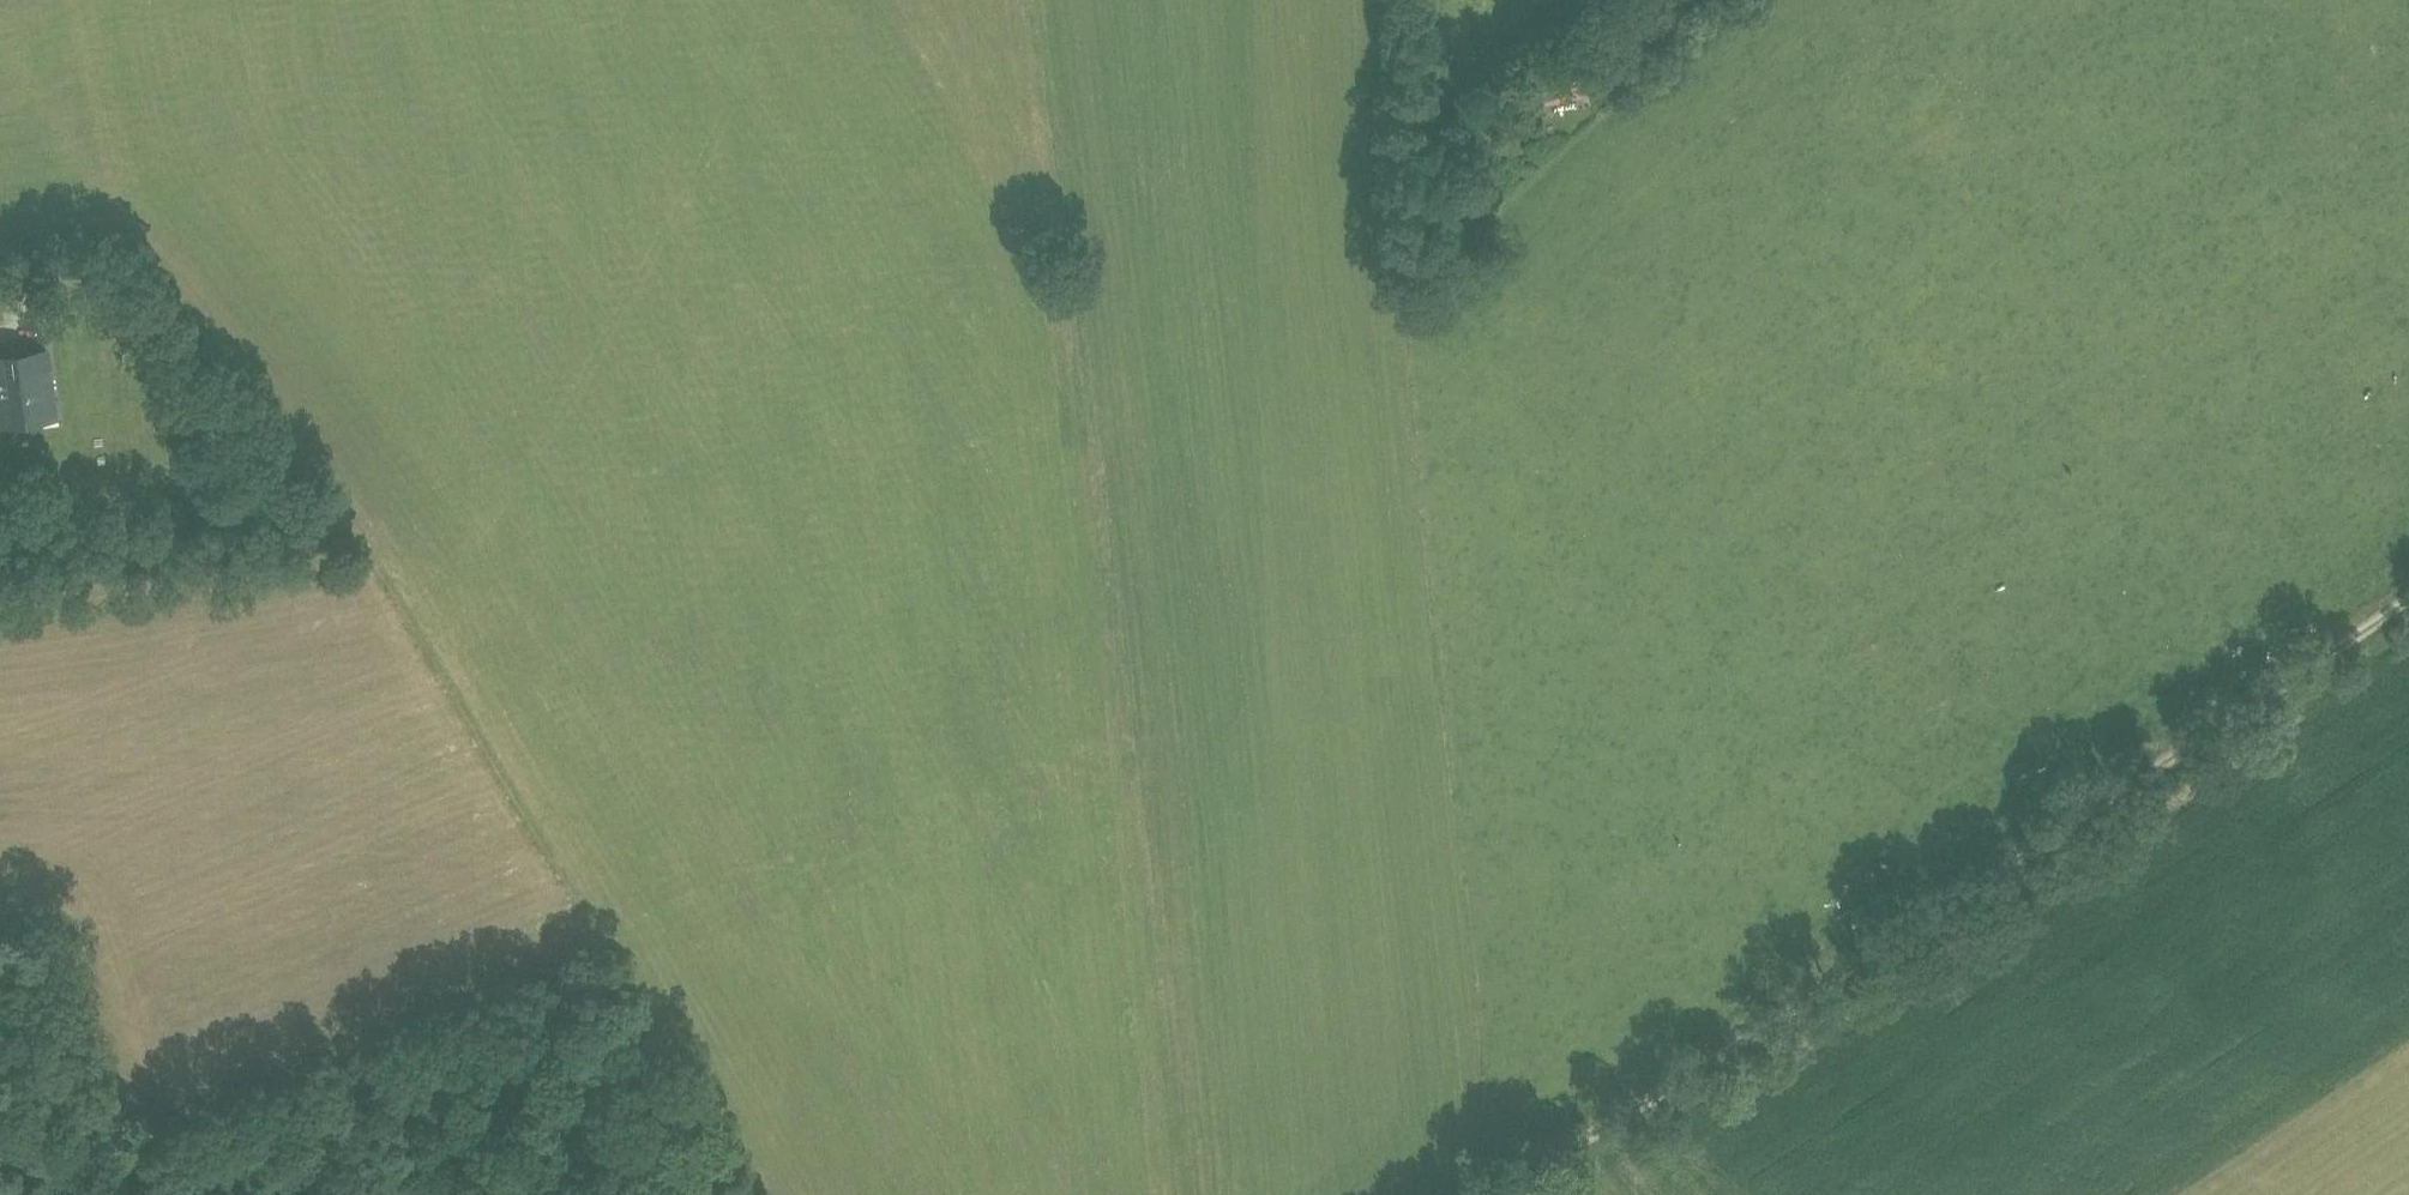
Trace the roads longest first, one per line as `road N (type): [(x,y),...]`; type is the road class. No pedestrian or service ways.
road 1 (track): [(1498,1194),(2408,600)]

